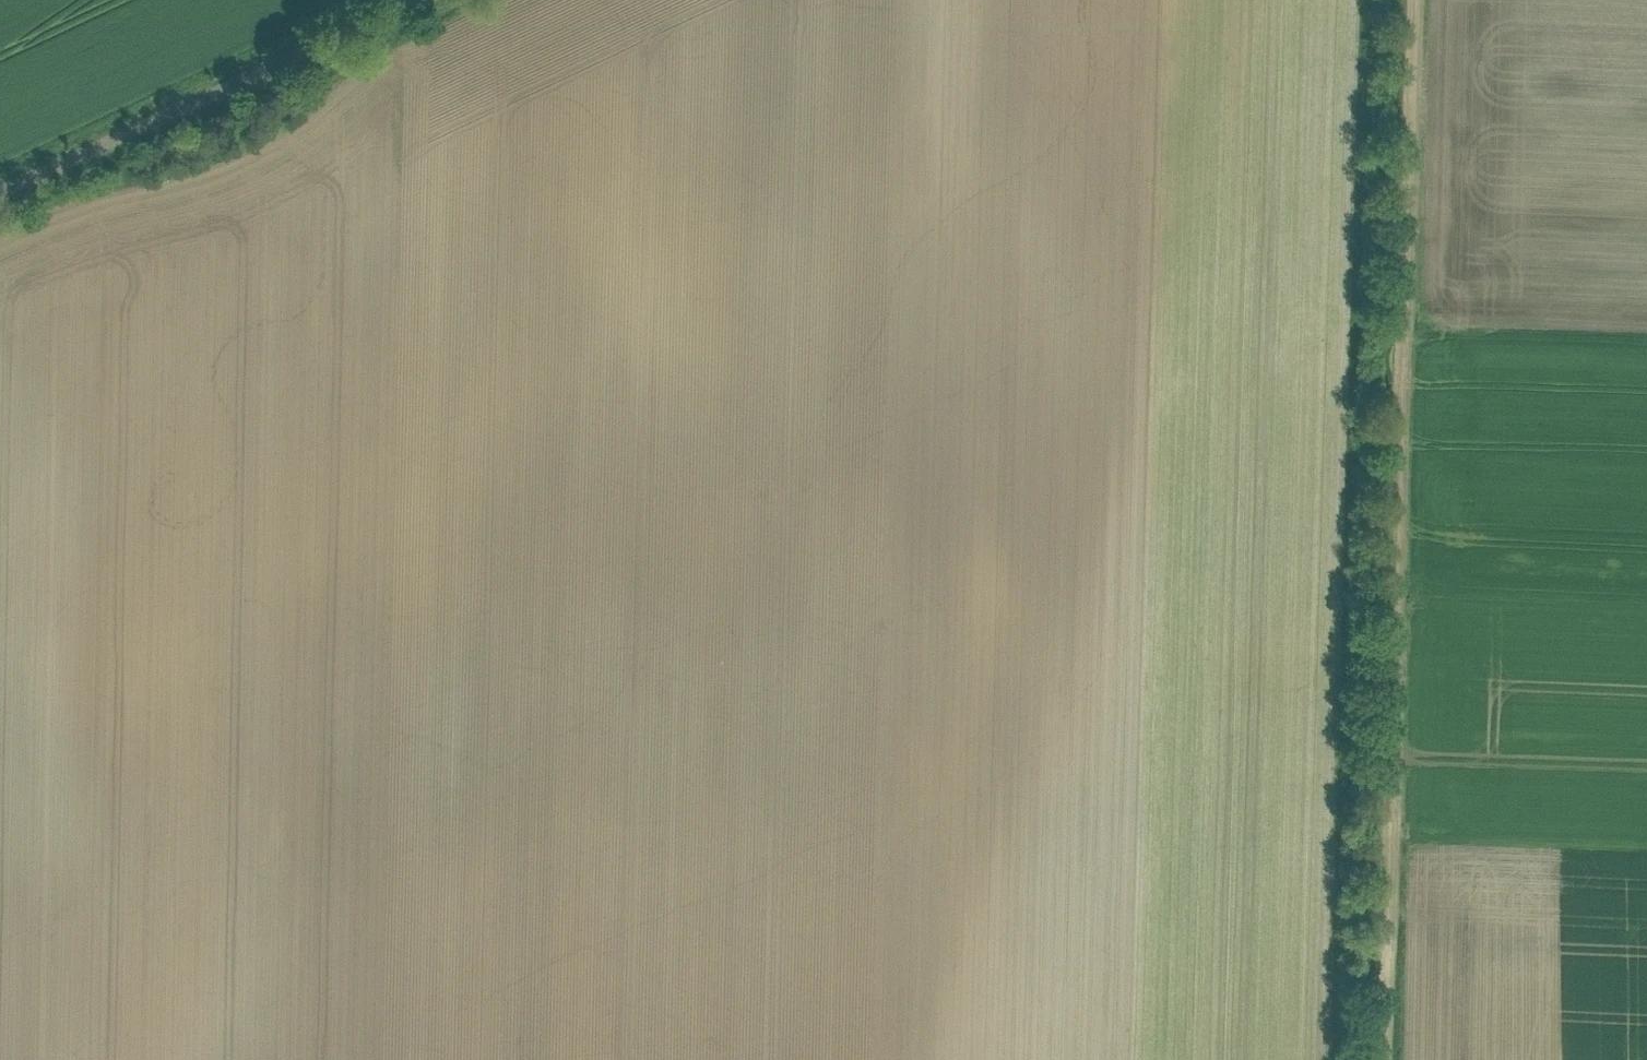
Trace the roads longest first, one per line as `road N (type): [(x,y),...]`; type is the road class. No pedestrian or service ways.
road 1 (track): [(1413,0),(1378,1059)]
road 2 (residential): [(422,0),(0,195)]

